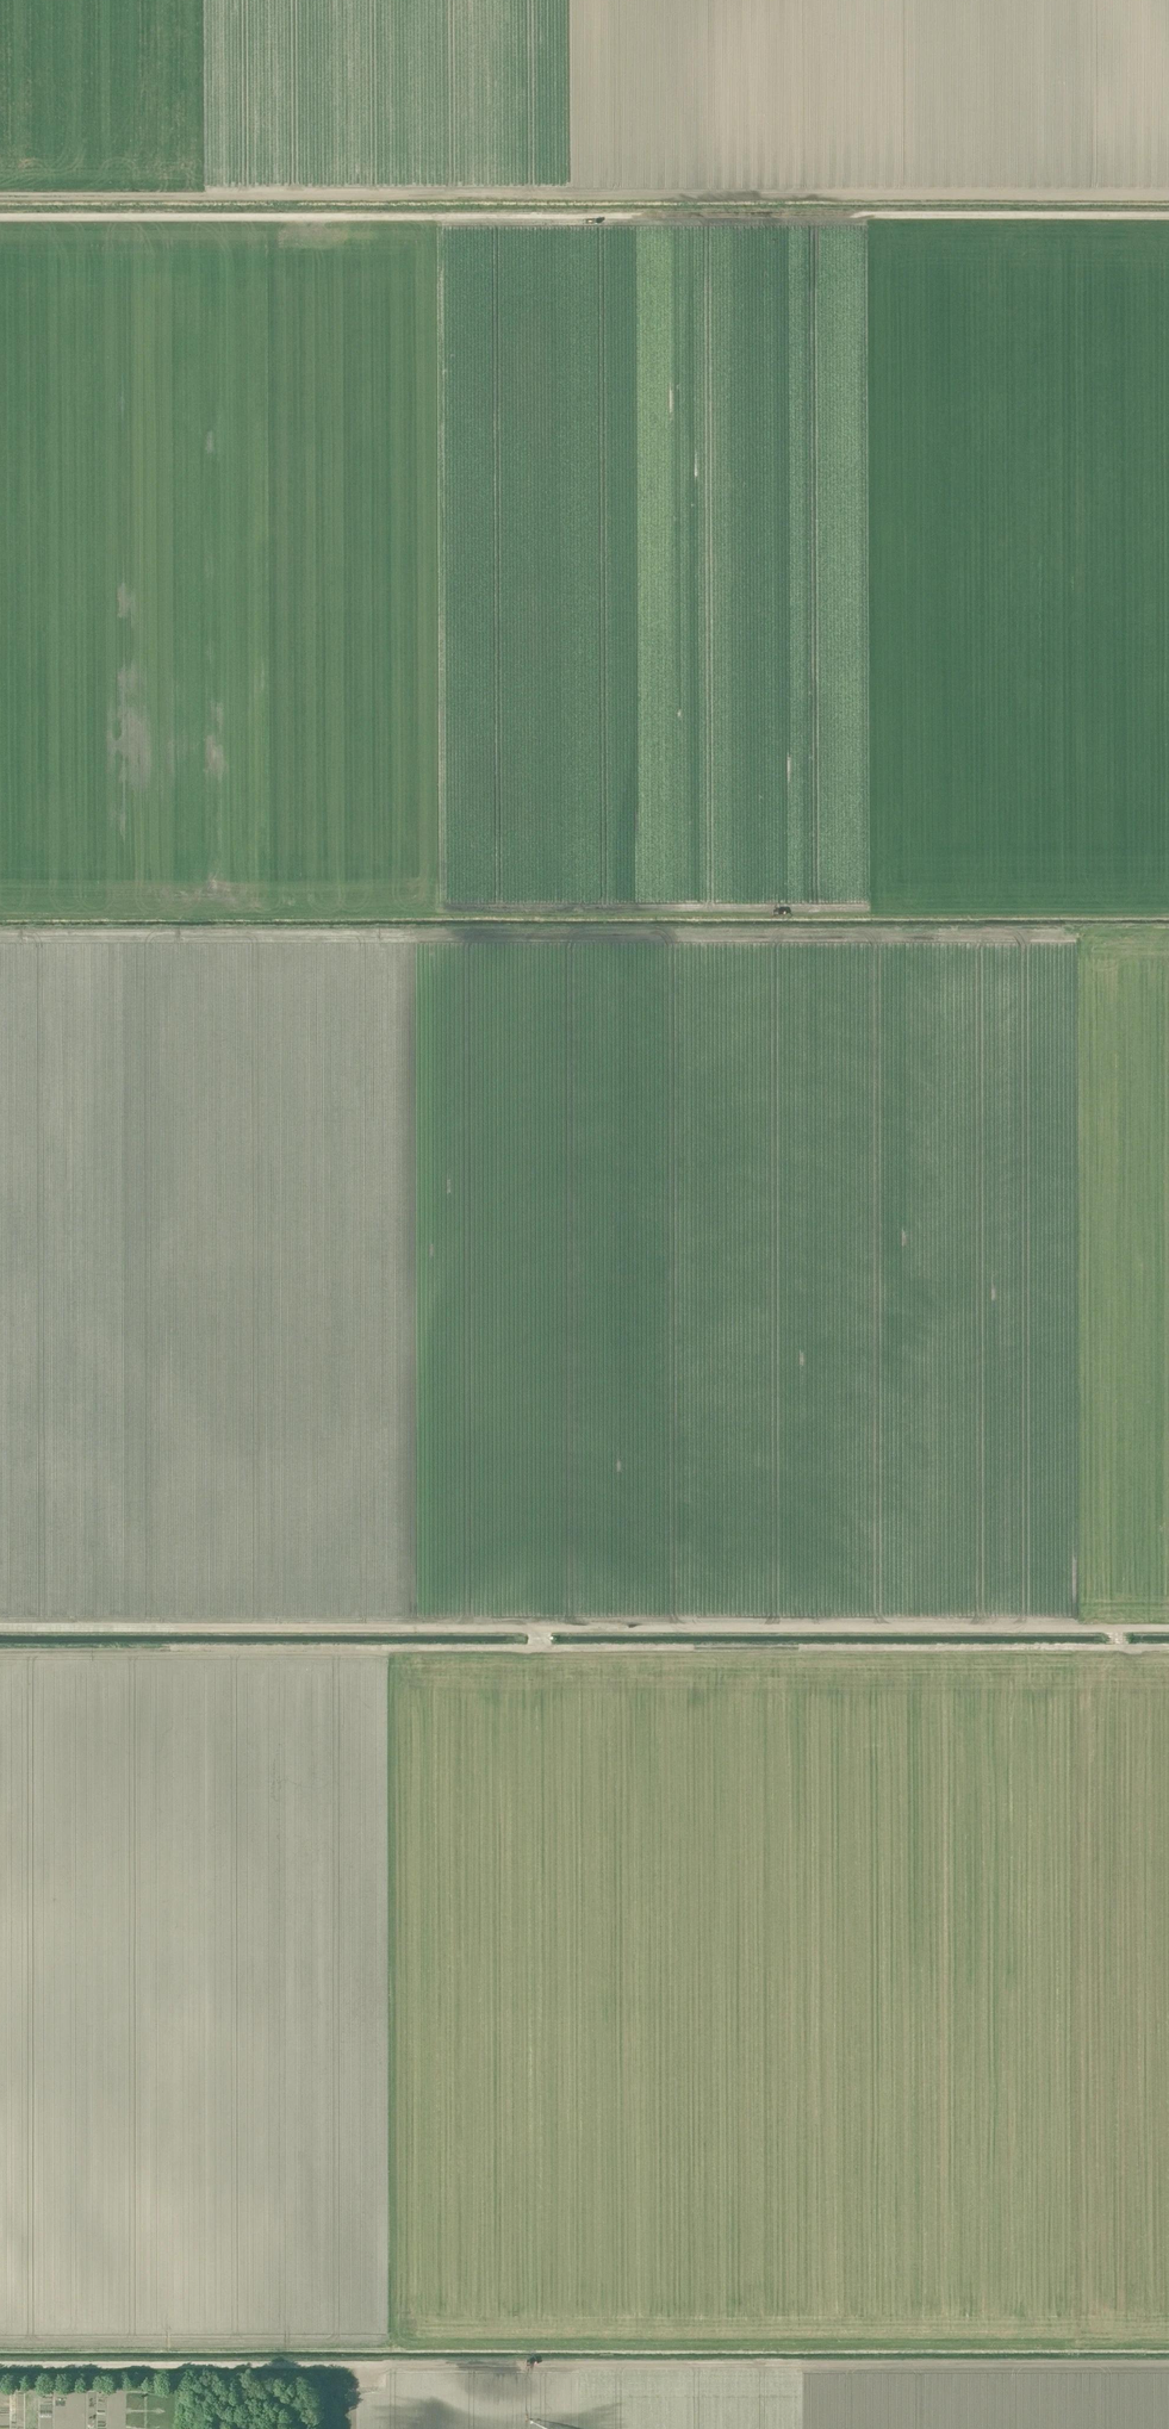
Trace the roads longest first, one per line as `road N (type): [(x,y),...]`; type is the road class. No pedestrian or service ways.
road 1 (track): [(0,2365),(1168,2363)]

